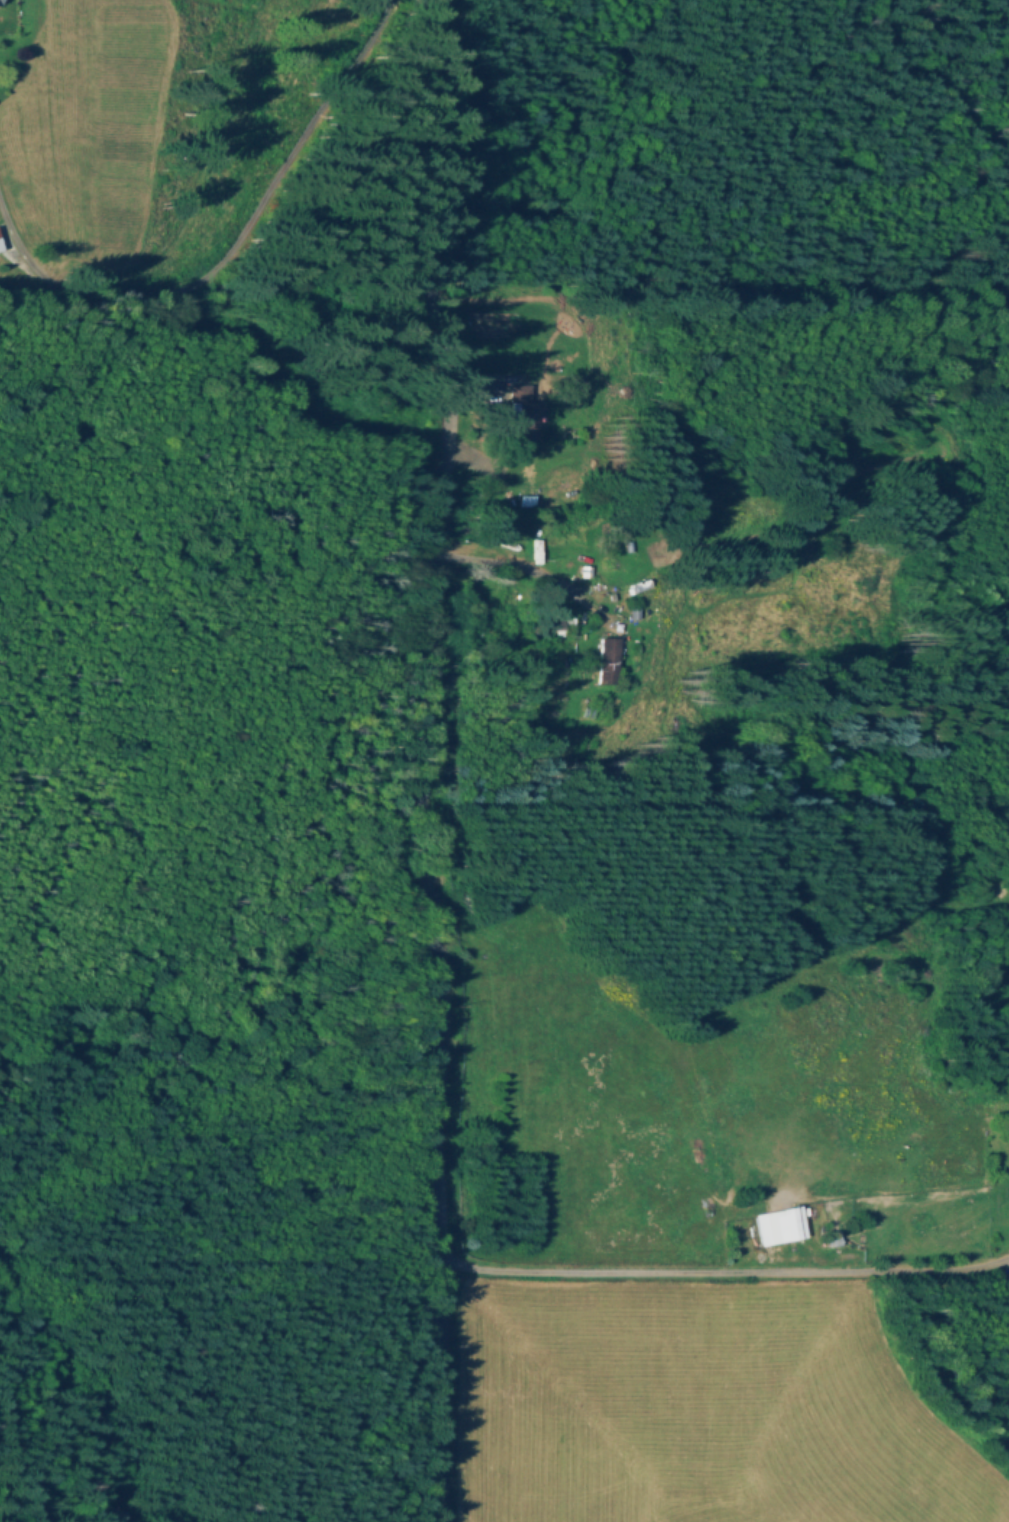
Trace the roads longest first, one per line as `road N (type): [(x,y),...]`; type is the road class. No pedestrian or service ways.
road 1 (tertiary): [(434,1521),(445,1045),(443,0)]
road 2 (residential): [(438,1265),(849,1271),(1008,1256)]

